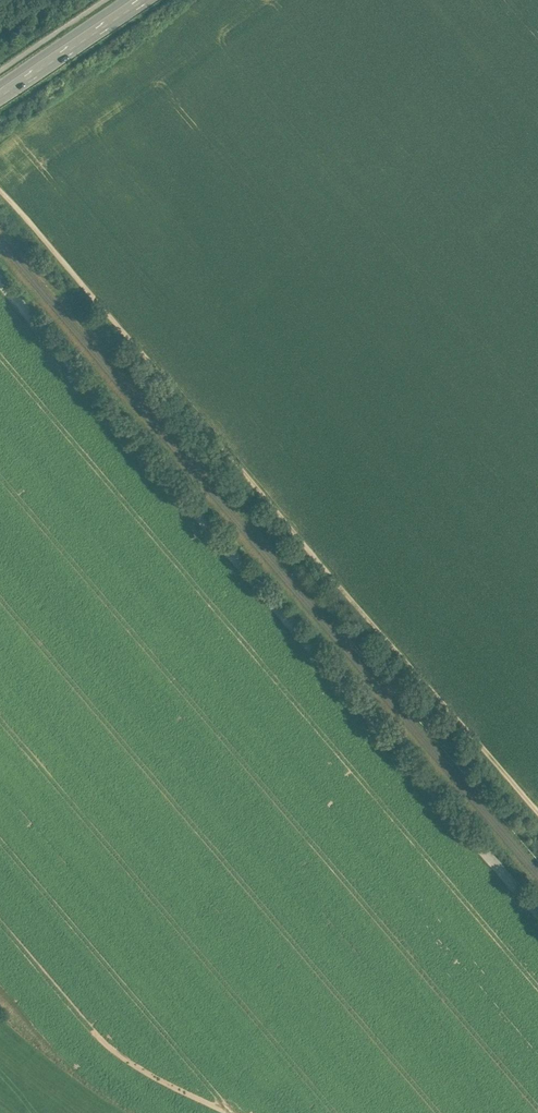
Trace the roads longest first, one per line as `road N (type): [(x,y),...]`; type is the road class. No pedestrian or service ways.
road 1 (unclassified): [(537,917),(0,283)]
road 2 (track): [(537,813),(17,209)]
road 3 (secondary): [(135,0),(0,91)]

